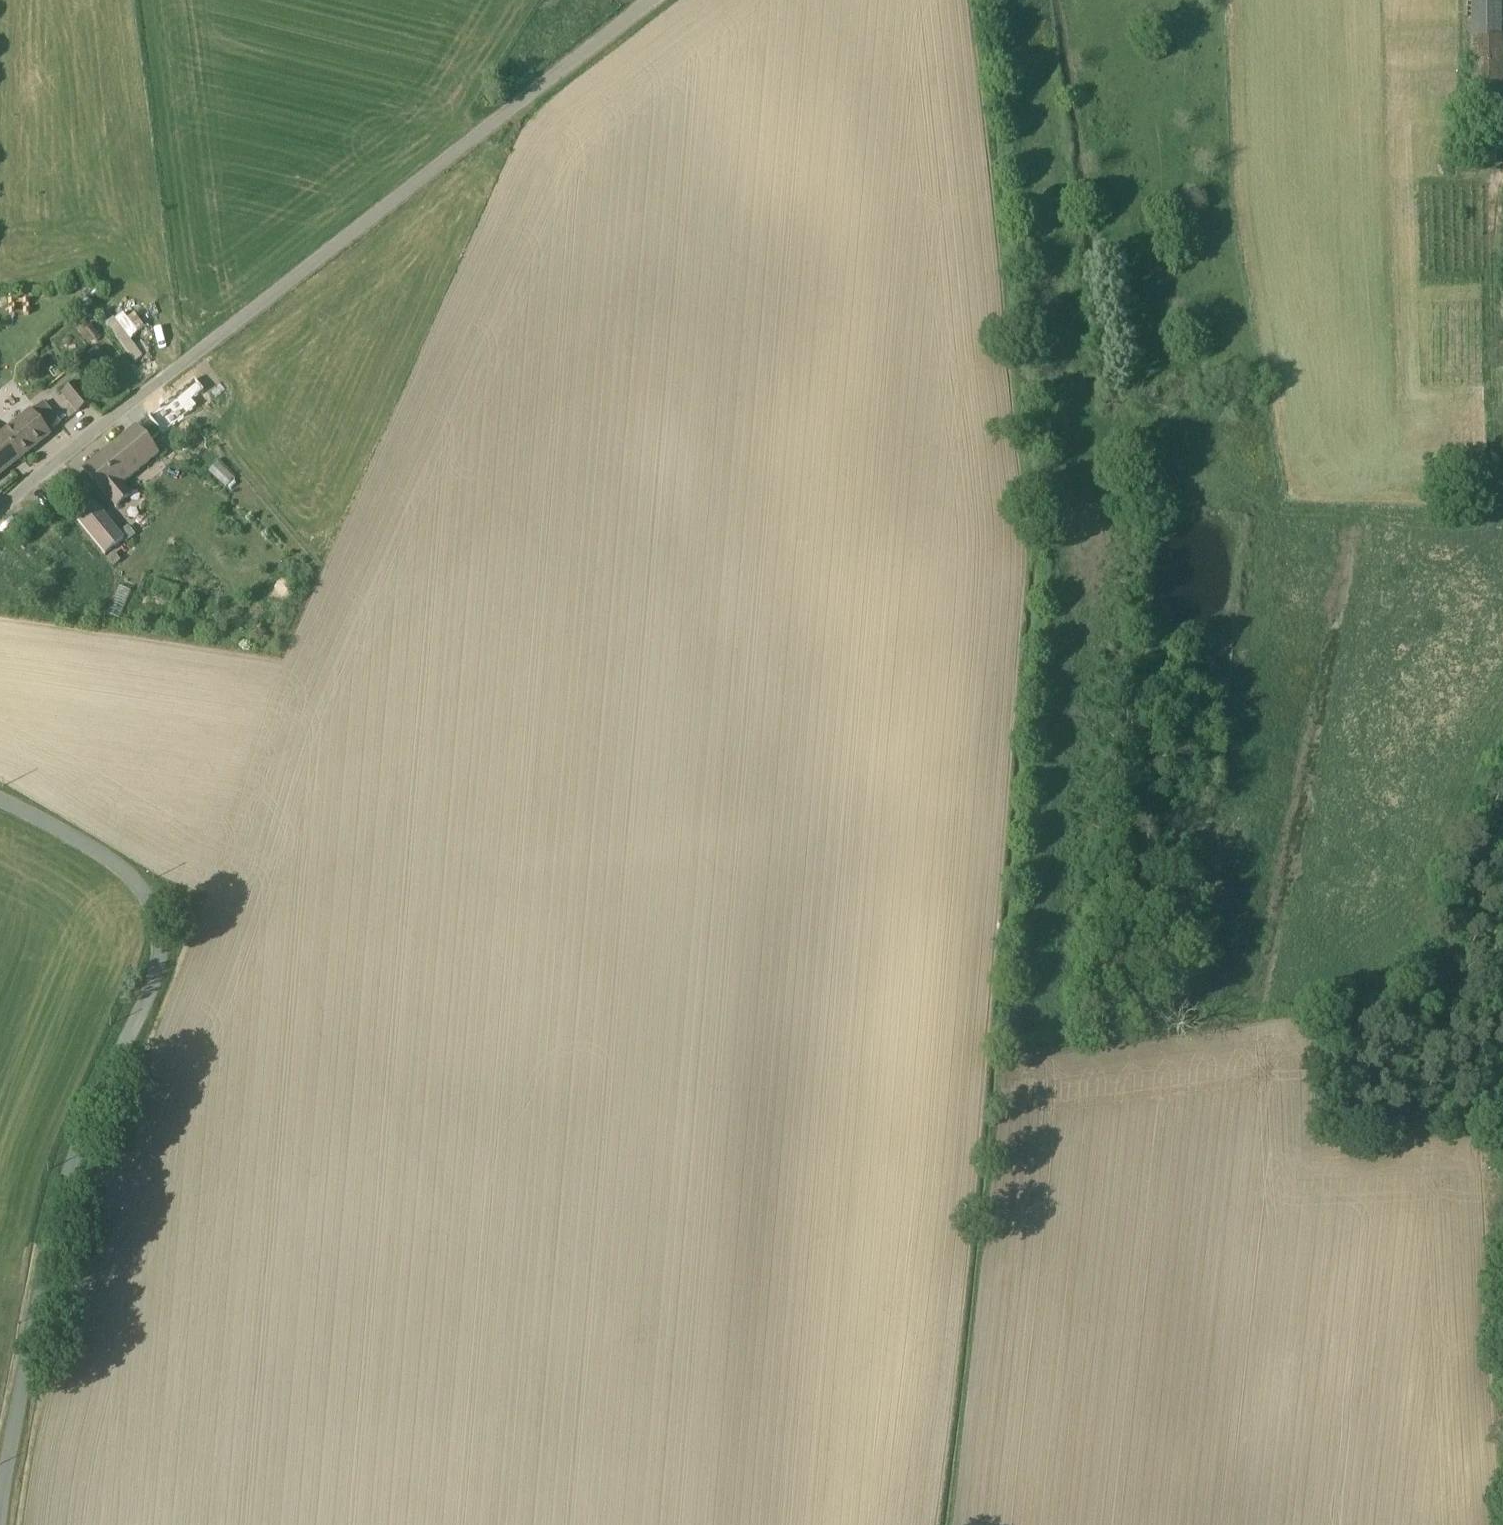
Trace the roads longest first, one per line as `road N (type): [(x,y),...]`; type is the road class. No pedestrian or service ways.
road 1 (unclassified): [(0,512),(652,0)]
road 2 (unclassified): [(0,1493),(67,1182),(147,1000),(155,921),(141,890),(112,862),(0,801)]

